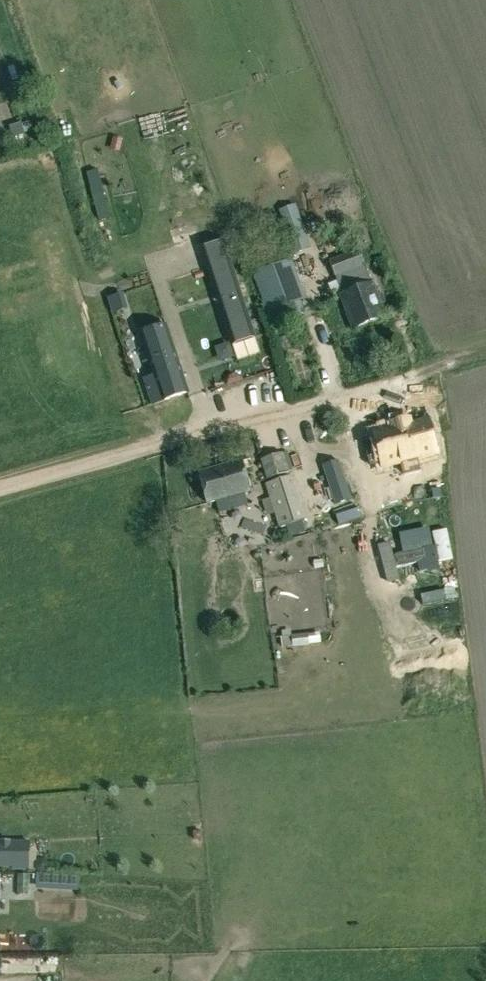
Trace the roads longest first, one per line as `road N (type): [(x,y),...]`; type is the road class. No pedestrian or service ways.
road 1 (residential): [(0,489),(326,399)]
road 2 (track): [(485,354),(326,399)]

